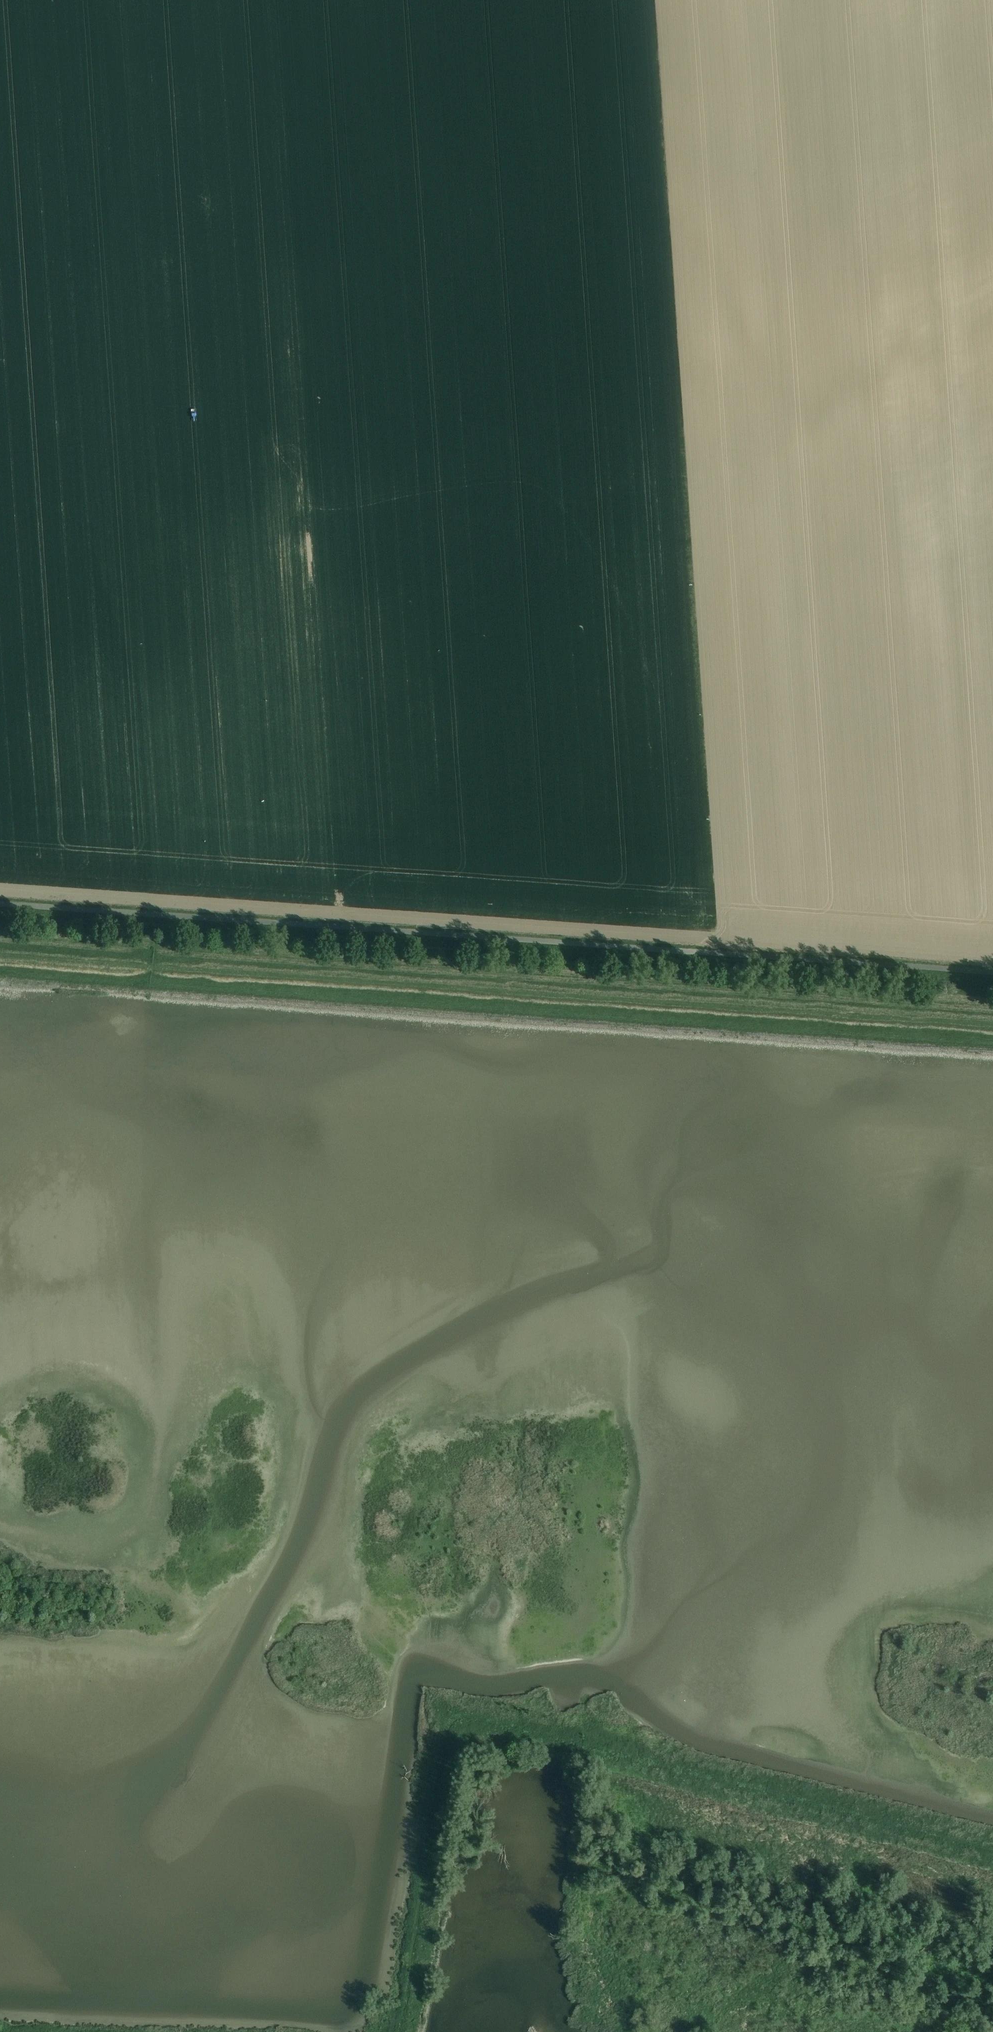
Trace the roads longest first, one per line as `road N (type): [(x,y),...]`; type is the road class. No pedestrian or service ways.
road 1 (track): [(0,955),(992,1027)]
road 2 (track): [(399,2031),(448,1731),(459,1716),(992,1850)]

